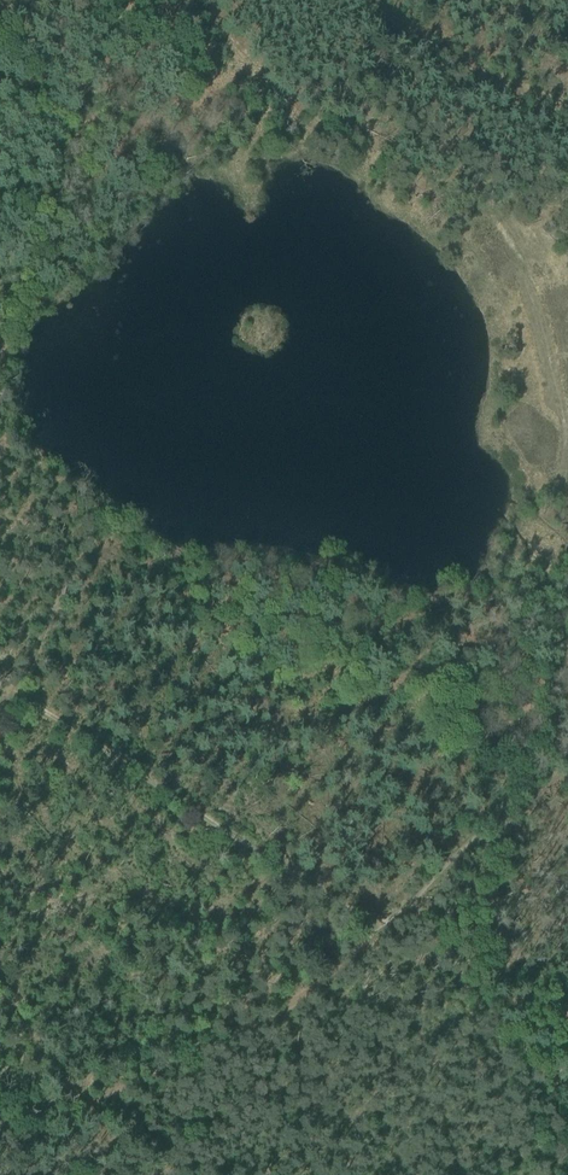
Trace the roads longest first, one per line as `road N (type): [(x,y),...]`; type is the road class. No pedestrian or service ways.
road 1 (track): [(567,115),(360,0)]
road 2 (track): [(567,1079),(522,1041),(429,900)]

